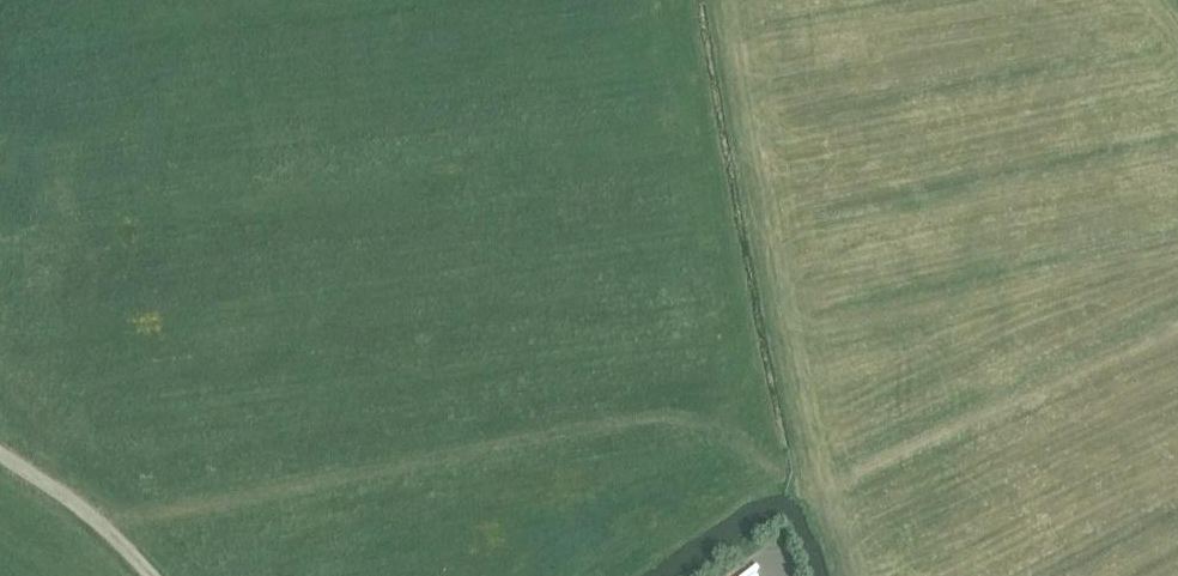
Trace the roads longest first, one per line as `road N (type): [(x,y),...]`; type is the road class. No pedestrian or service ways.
road 1 (track): [(849,575),(838,533),(798,484),(758,453),(695,427),(646,423),(102,522)]

